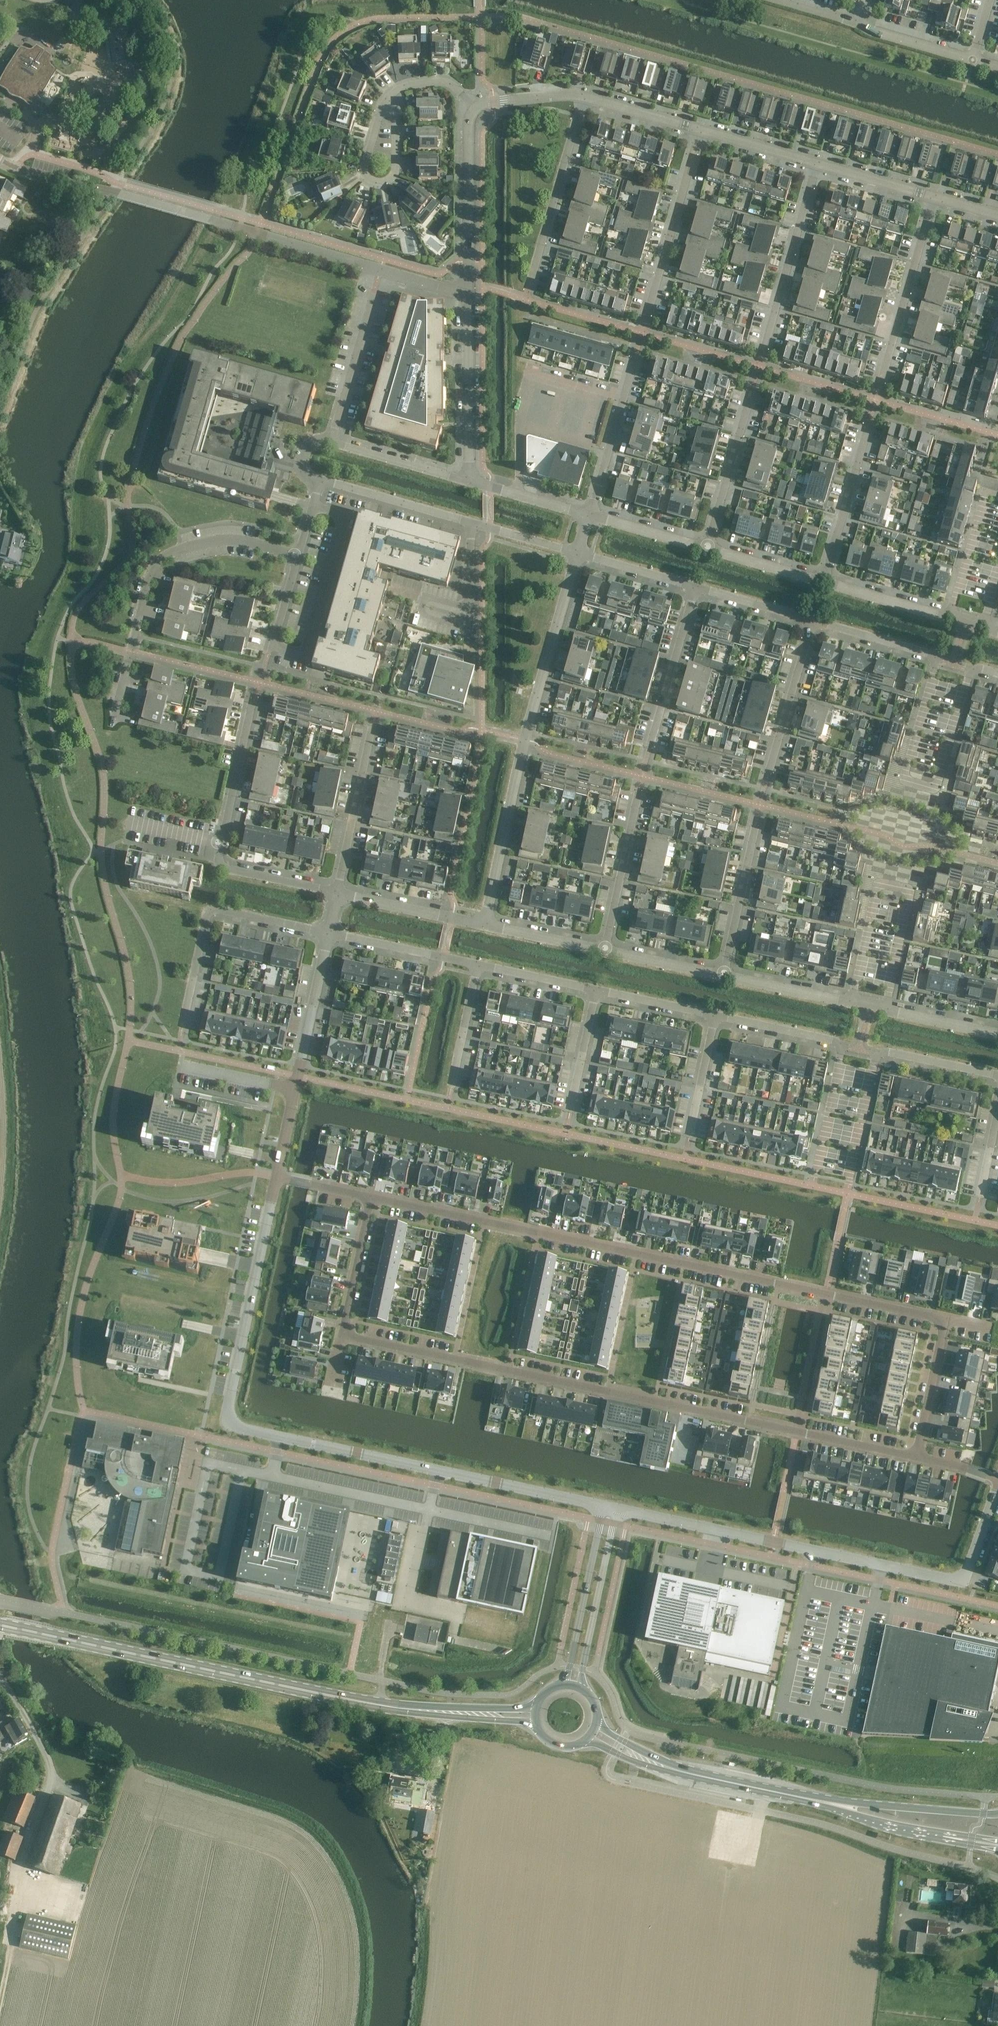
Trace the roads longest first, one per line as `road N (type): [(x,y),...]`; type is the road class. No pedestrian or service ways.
road 1 (residential): [(342,1336),(916,1457)]
road 2 (residential): [(944,1320),(371,1198)]
road 3 (residential): [(812,620),(934,657),(902,779),(937,789),(970,671),(997,674)]
road 4 (tertiary): [(235,1372),(228,1411),(238,1428),(604,1506)]
road 5 (primary): [(416,1710),(0,1625)]
road 6 (unclassified): [(484,925),(524,740),(578,553)]
road 7 (unclassified): [(468,482),(474,108)]
road 8 (tertiary): [(617,1509),(962,1581)]
road 9 (residential): [(111,726),(159,559),(226,539),(298,557)]
road 10 (residential): [(298,557),(272,646),(304,655),(345,517),(312,507)]
road 11 (residential): [(884,1009),(910,890),(878,883),(852,1002)]
road 12 (residential): [(182,1027),(210,910),(328,934)]
road 13 (tertiary): [(235,1372),(276,1178)]
road 14 (residential): [(529,284),(584,96)]
road 15 (residential): [(763,350),(817,163)]
road 16 (residential): [(933,197),(880,384)]
road 17 (residential): [(700,130),(647,316)]
road 18 (tertiary): [(604,1506),(565,1685)]
road 19 (tertiary): [(578,1687),(617,1509)]
road 20 (primary): [(997,1814),(819,1802)]
road 21 (residential): [(382,106),(395,117),(395,167),(380,182),(364,172),(381,109)]
road 22 (residential): [(649,749),(696,587)]
road 23 (residential): [(337,893),(372,728)]
road 24 (residential): [(604,951),(638,792)]
road 25 (residential): [(868,427),(823,583)]
road 26 (residential): [(634,361),(589,516)]
road 27 (residential): [(768,775),(812,620)]
road 28 (residential): [(751,395),(707,549)]
road 29 (tertiary): [(295,1090),(328,934)]
road 30 (primary): [(819,1802),(666,1768)]
road 31 (unclassified): [(471,523),(321,480)]
road 32 (residential): [(330,443),(372,295)]
road 33 (residential): [(723,977),(755,827)]
road 34 (residential): [(477,965),(328,934)]
road 35 (tertiary): [(337,893),(484,925)]
road 36 (unclassified): [(330,443),(468,482)]
road 37 (residential): [(337,893),(222,868),(221,844)]
road 38 (residential): [(221,844),(251,706)]
road 39 (residential): [(371,1198),(342,1336)]
road 40 (residential): [(997,496),(986,493),(950,617)]
road 41 (residential): [(944,1320),(916,1457)]
road 42 (residential): [(840,1047),(814,1176)]
road 43 (unclassified): [(950,617),(823,583)]
road 44 (tertiary): [(723,977),(852,1002)]
road 45 (residential): [(849,1183),(878,1055)]
road 46 (residential): [(840,1047),(715,1015)]
road 47 (residential): [(715,1015),(689,1138)]
road 48 (unclassified): [(589,516),(468,482)]
road 49 (residential): [(569,1112),(596,990)]
road 50 (residential): [(451,1087),(477,965)]
road 51 (residential): [(578,553),(696,587)]
road 52 (tertiary): [(484,925),(604,951)]
road 53 (unclassified): [(707,549),(589,516)]
road 54 (tertiary): [(604,951),(723,977)]
road 55 (tertiary): [(972,60),(856,23)]
road 56 (residential): [(715,1015),(596,990)]
road 57 (residential): [(596,990),(477,965)]
road 58 (unclassified): [(700,130),(817,163)]
road 59 (unclassified): [(823,583),(707,549)]
road 60 (unclassified): [(584,96),(700,130)]
road 61 (unclassified): [(817,163),(933,197)]
road 62 (residential): [(997,1076),(878,1055)]
road 63 (residential): [(696,587),(812,620)]

